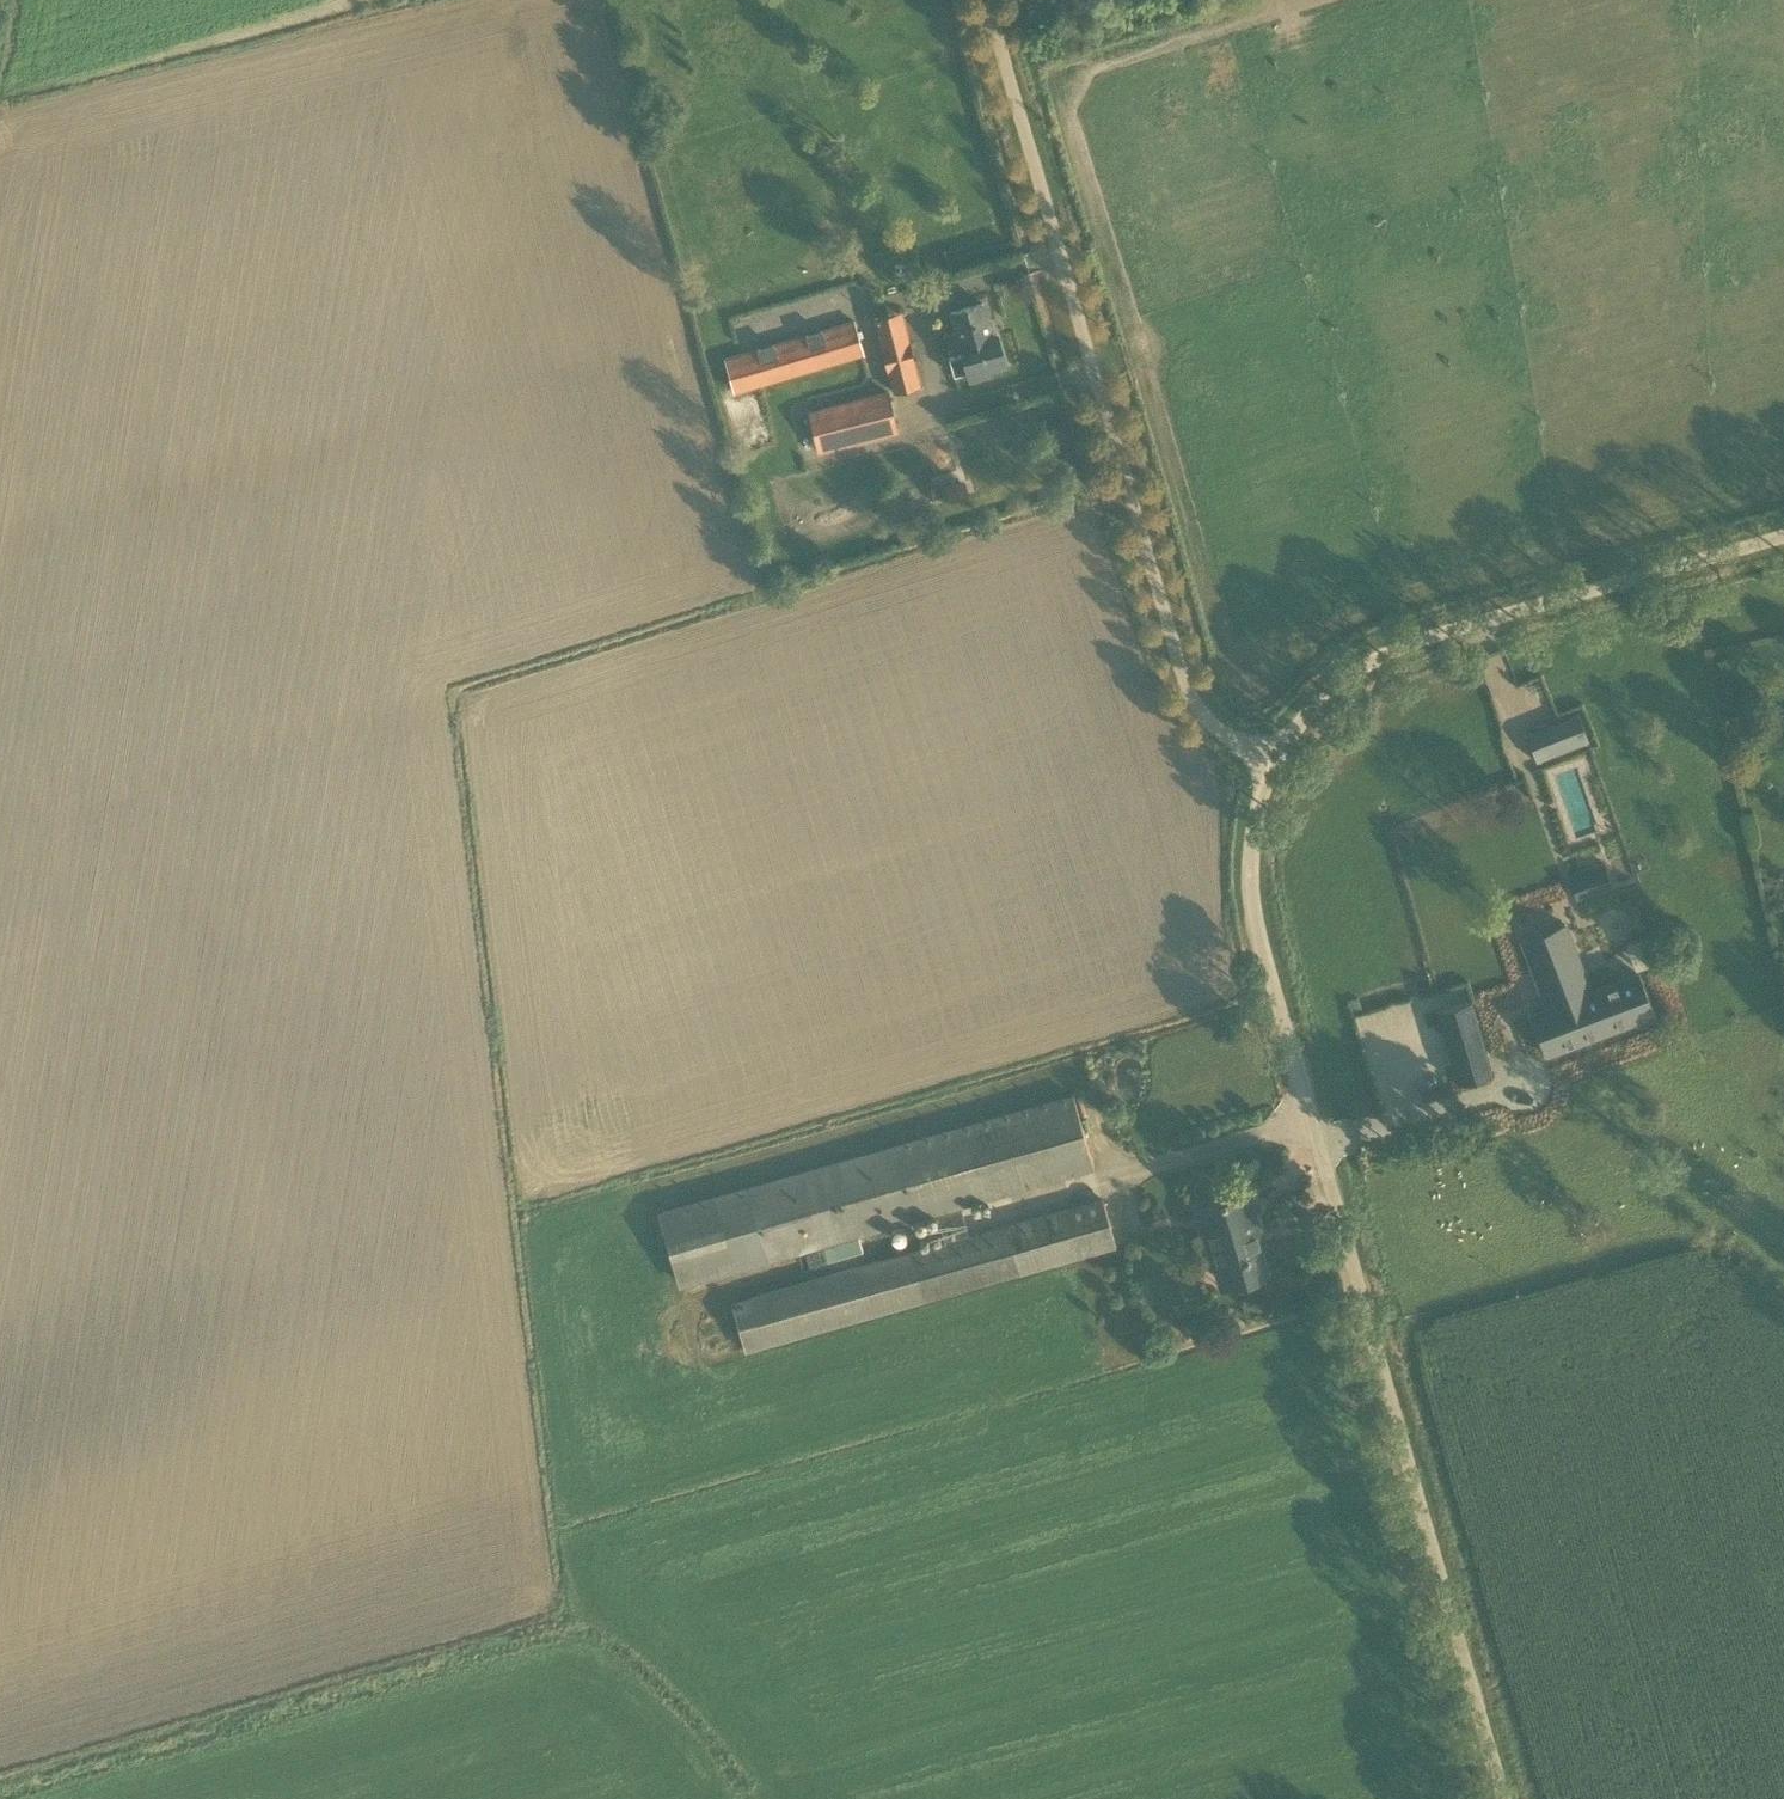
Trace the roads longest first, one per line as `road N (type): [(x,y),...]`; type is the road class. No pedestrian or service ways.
road 1 (unclassified): [(1516,1798),(1269,945),(1259,854),(1278,769)]
road 2 (unclassified): [(1278,769),(1214,721),(1171,653),(992,0)]
road 3 (unclassified): [(1278,769),(1314,699),(1367,667),(1783,550)]

